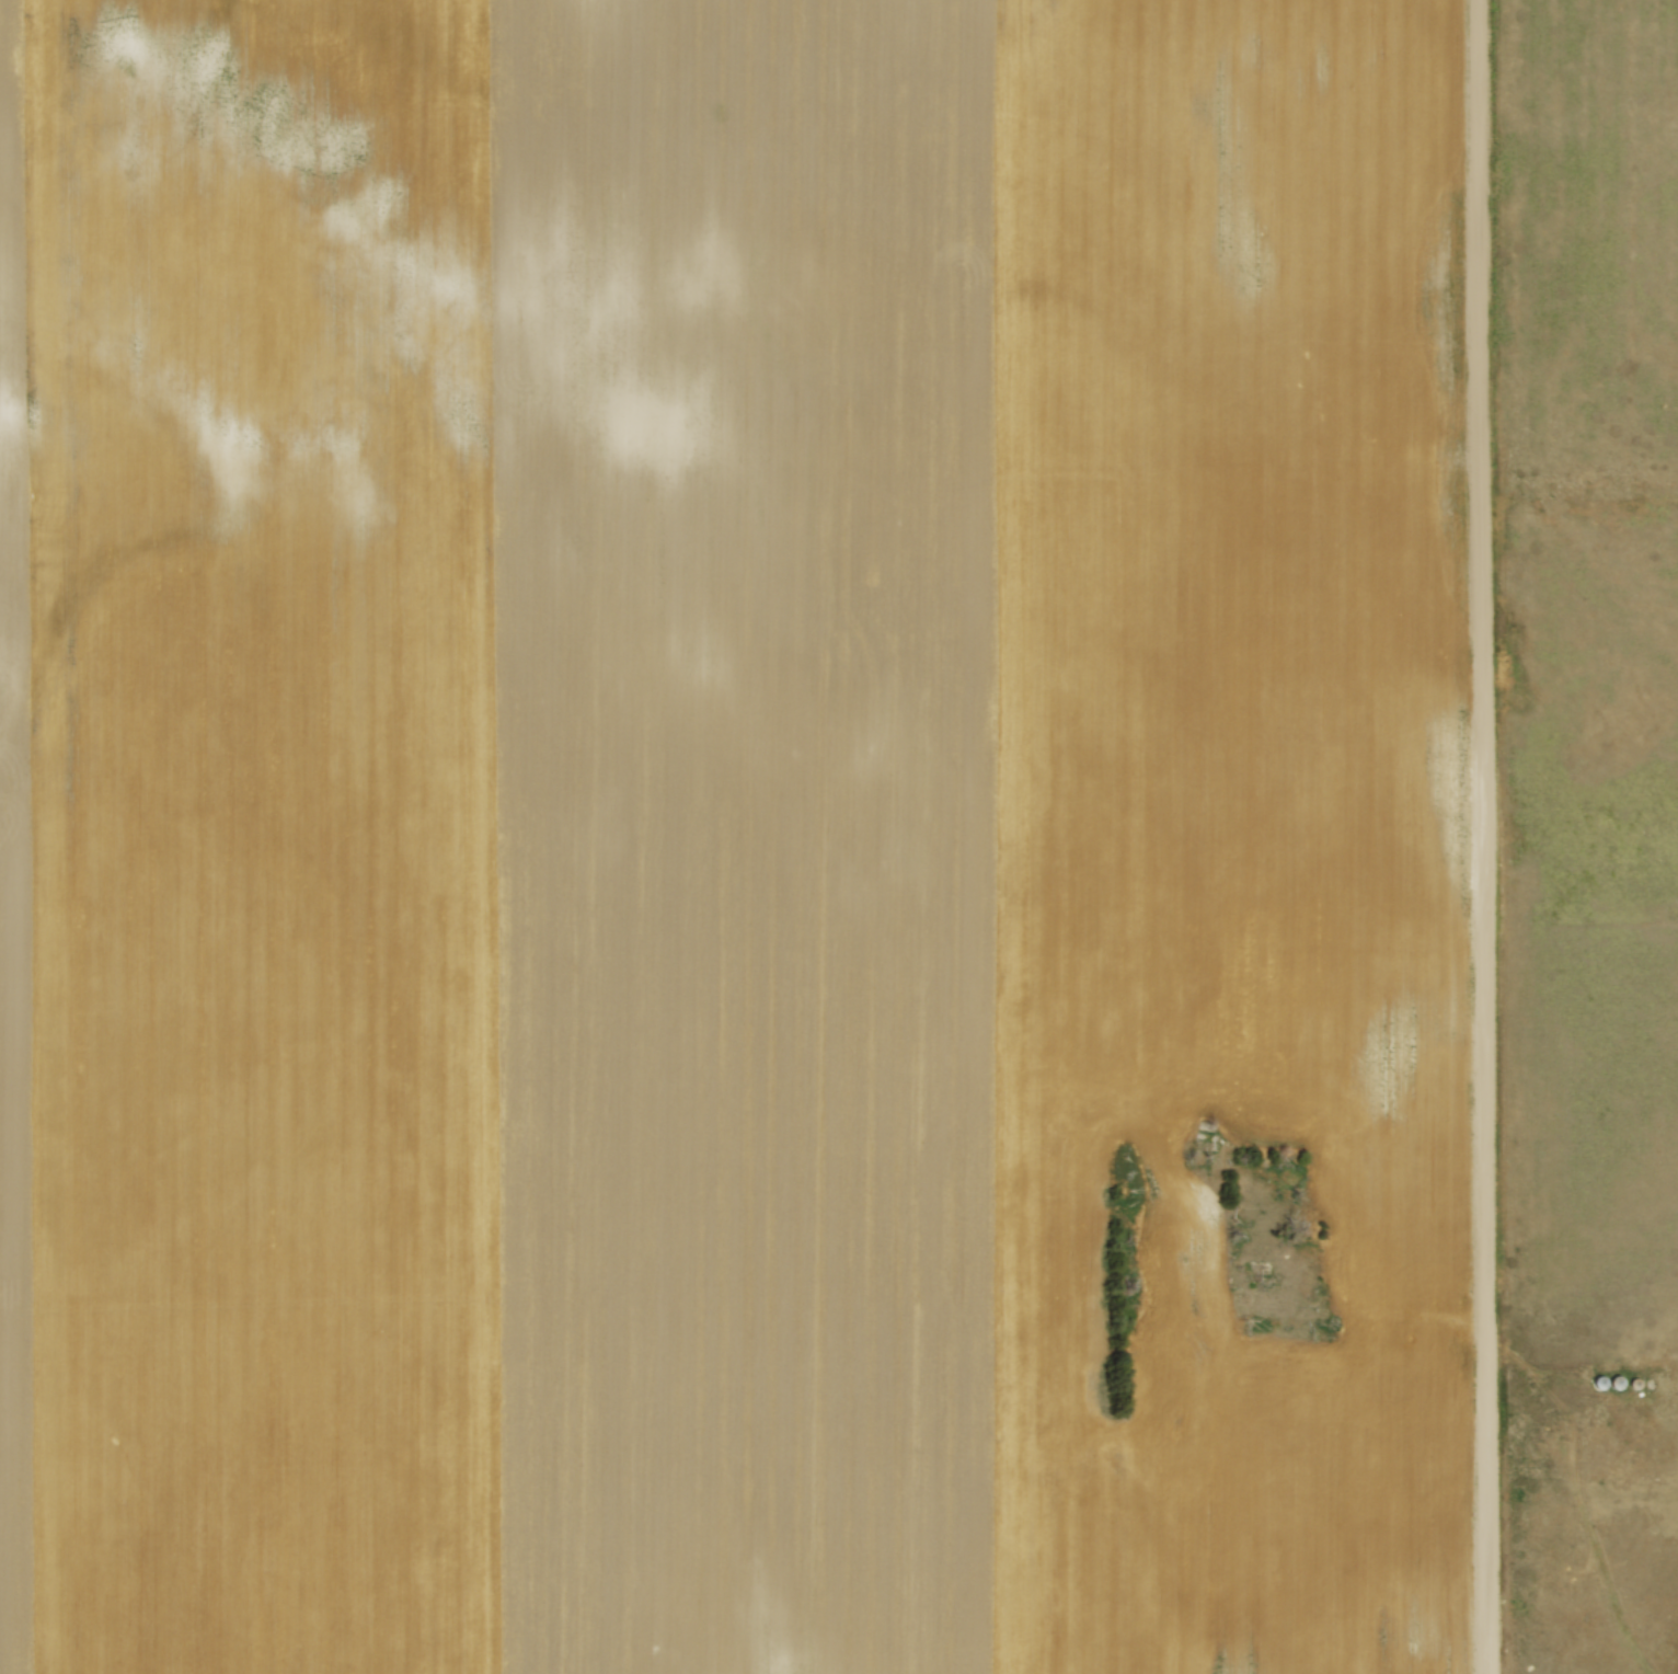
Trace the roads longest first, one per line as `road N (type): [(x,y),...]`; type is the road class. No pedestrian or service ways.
road 1 (residential): [(1489,1673),(1479,0)]

